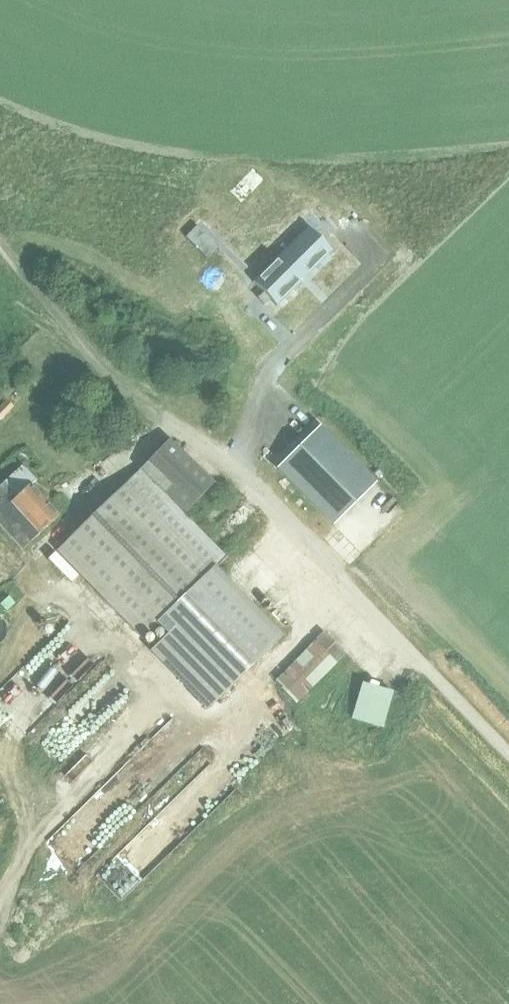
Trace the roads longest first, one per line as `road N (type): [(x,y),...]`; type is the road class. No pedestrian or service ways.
road 1 (unclassified): [(0,246),(132,401),(260,486),(508,753)]

